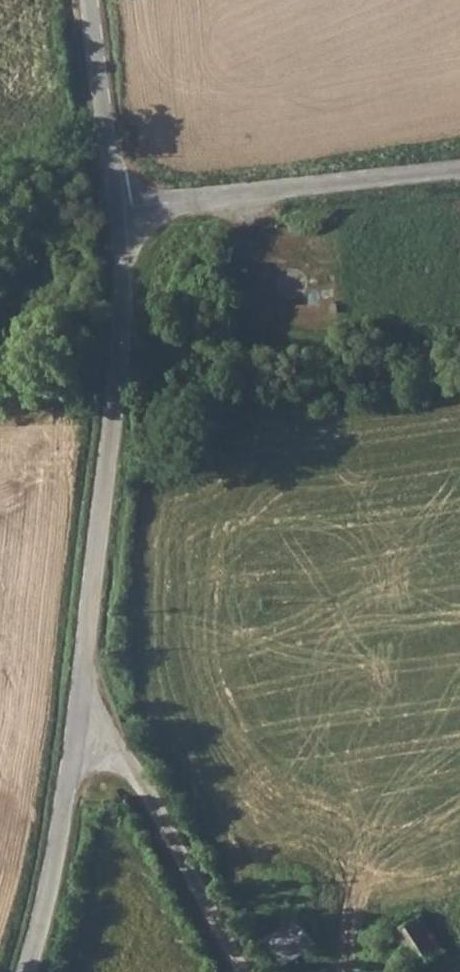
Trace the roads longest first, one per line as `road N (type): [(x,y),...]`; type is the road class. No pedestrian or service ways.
road 1 (unclassified): [(77,735),(121,335),(122,210)]
road 2 (unclassified): [(122,210),(459,170)]
road 3 (unclassified): [(77,735),(113,740),(243,971)]
road 4 (unclassified): [(26,971),(77,735)]
road 5 (unclassified): [(122,210),(89,0)]

